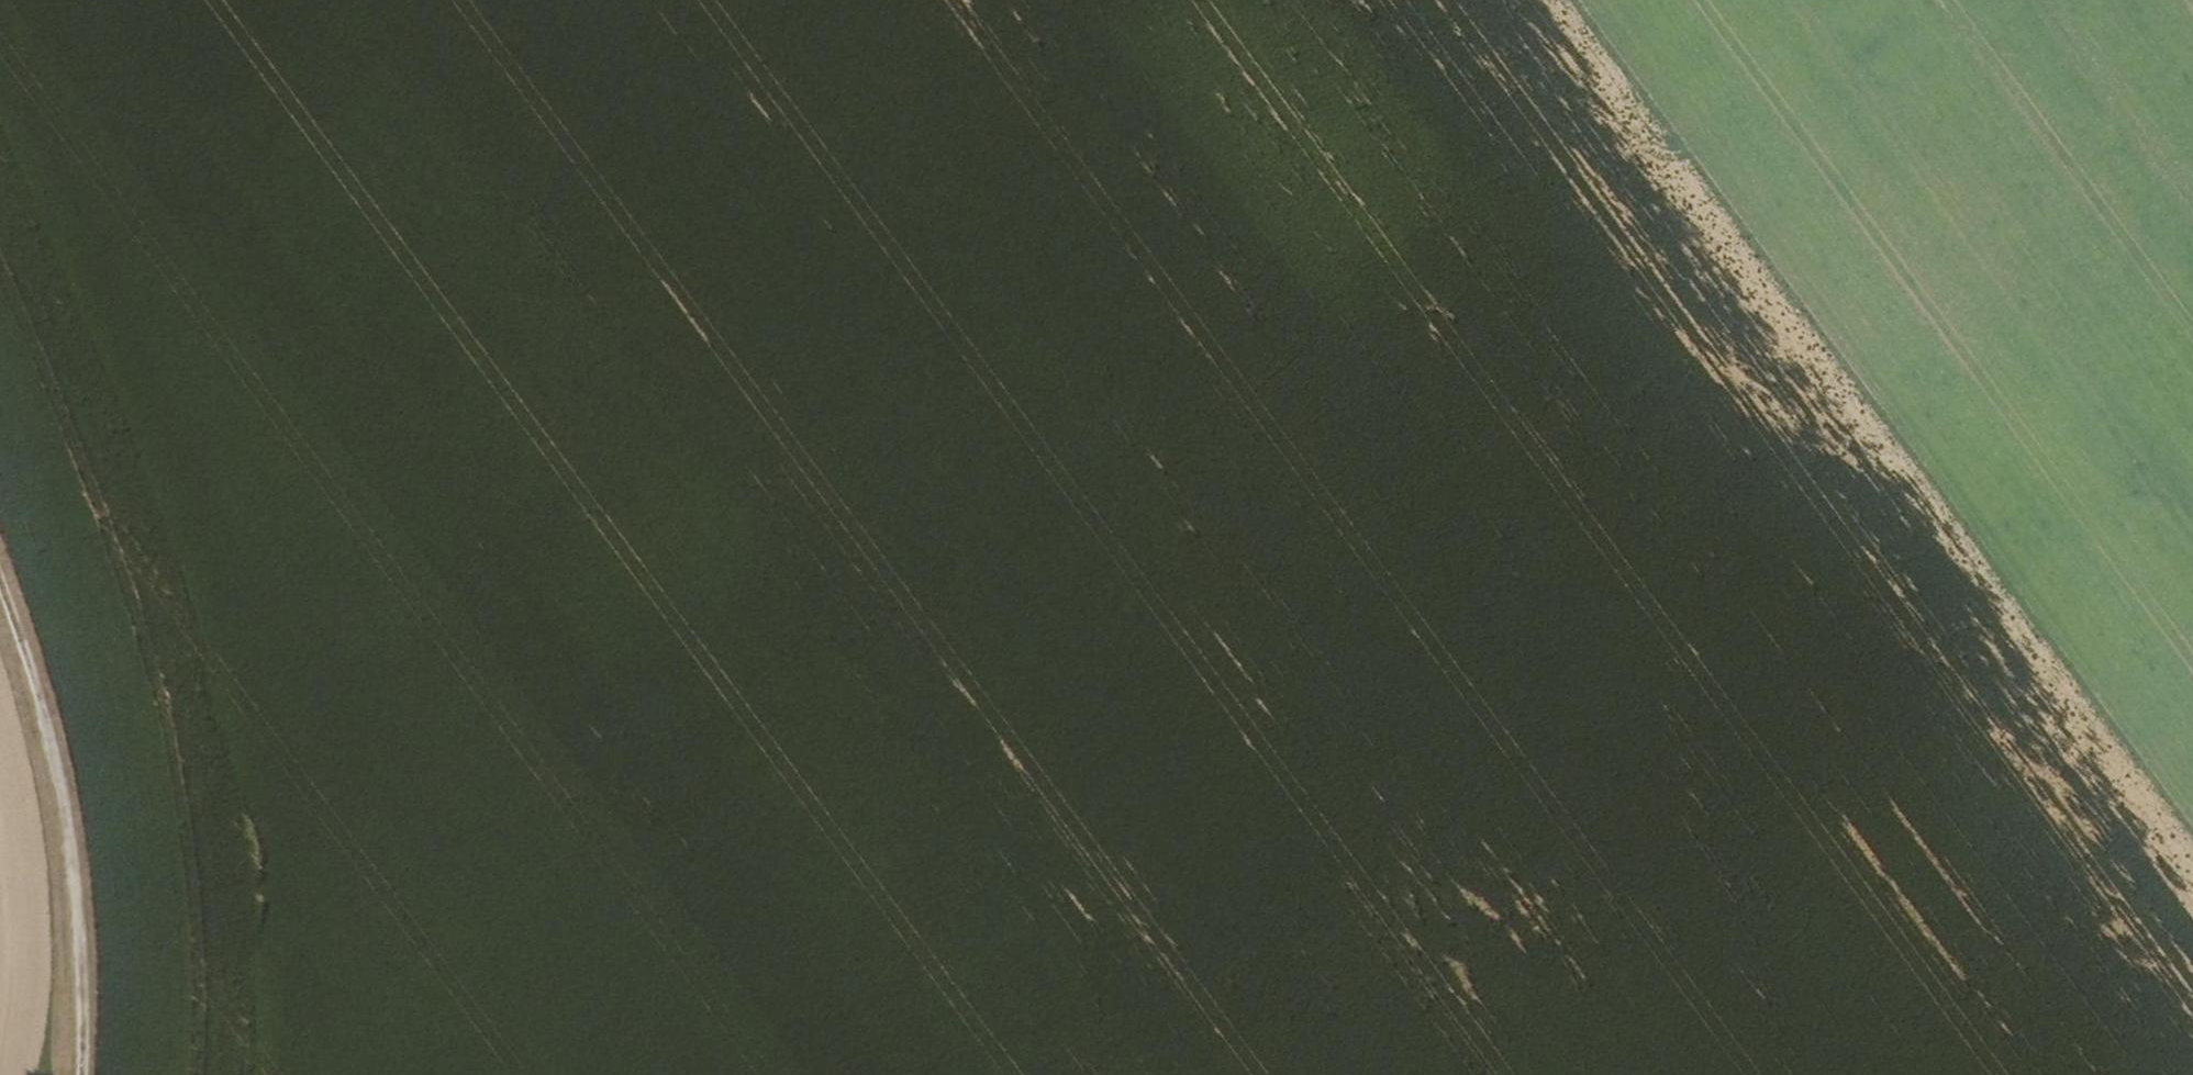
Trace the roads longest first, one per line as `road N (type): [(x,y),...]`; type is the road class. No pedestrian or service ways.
road 1 (track): [(0,574),(68,765),(85,868),(91,1074)]

